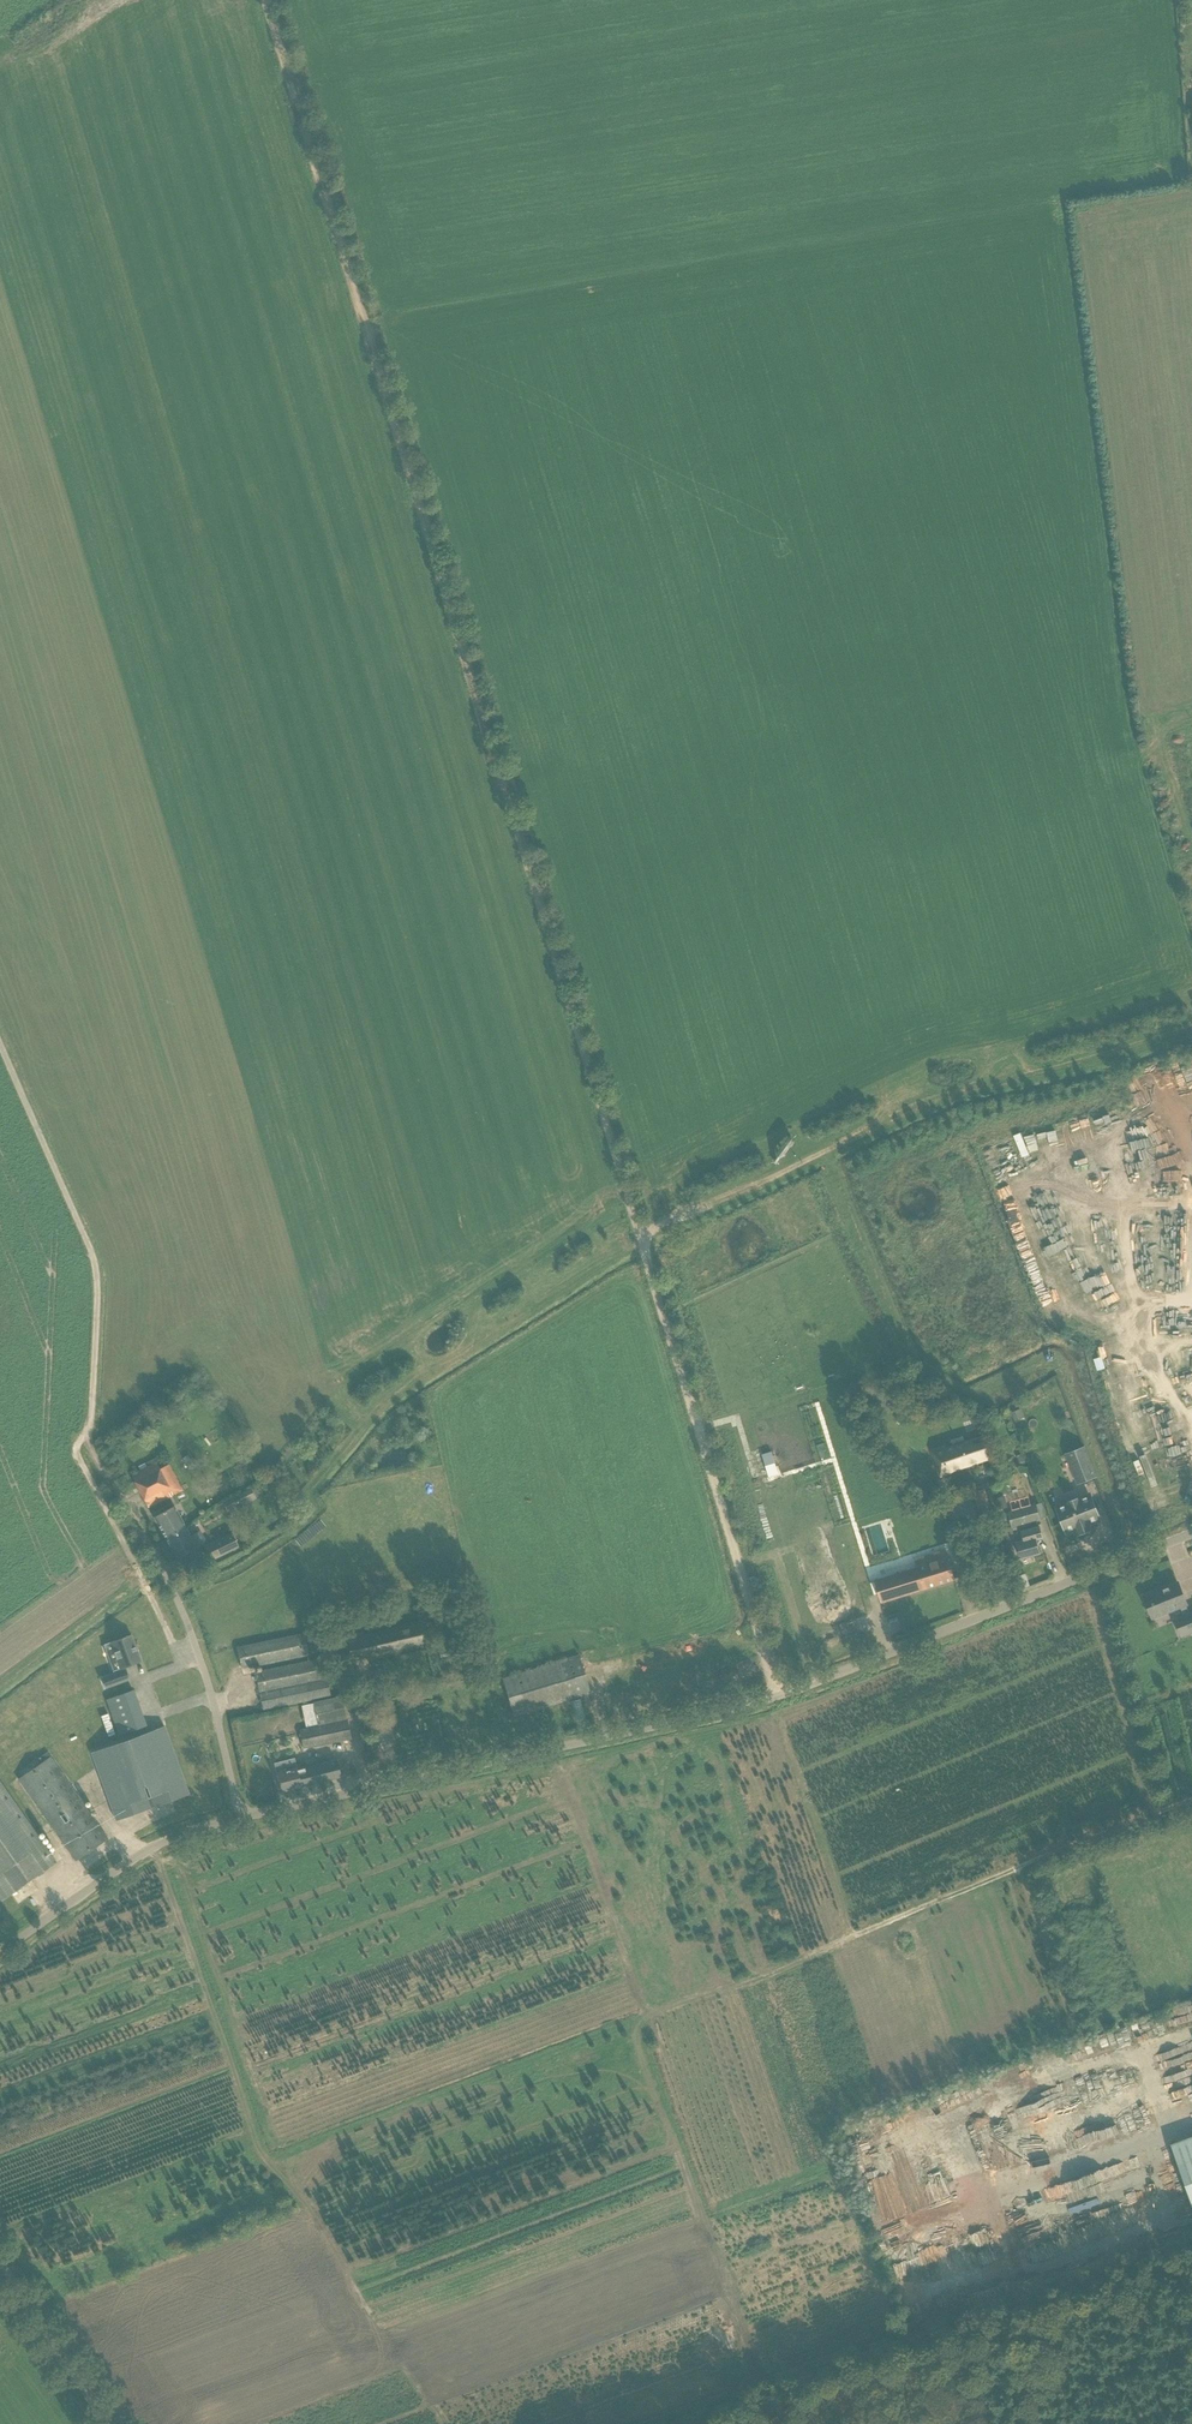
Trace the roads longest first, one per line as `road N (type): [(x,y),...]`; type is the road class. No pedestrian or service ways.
road 1 (track): [(267,0),(780,1696)]
road 2 (unclassified): [(0,1952),(153,1846),(188,1832),(780,1696),(1191,1533)]
road 3 (track): [(442,2423),(289,2182),(262,2156),(153,1846)]
road 4 (unclassified): [(106,2423),(0,2267)]

